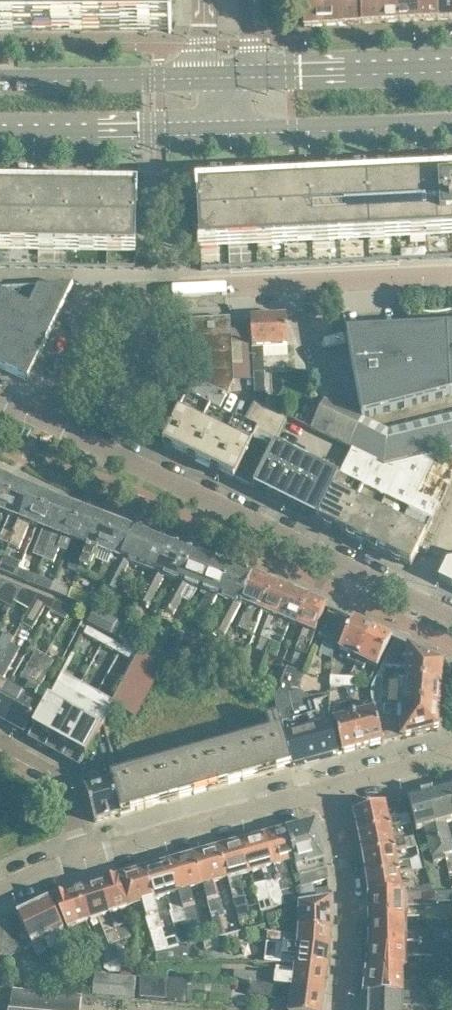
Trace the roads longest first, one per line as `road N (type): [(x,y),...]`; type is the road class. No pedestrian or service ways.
road 1 (residential): [(451,619),(43,418)]
road 2 (residential): [(158,294),(451,277)]
road 3 (residential): [(163,178),(451,164)]
road 4 (unclassified): [(84,857),(328,792)]
road 5 (residential): [(339,1009),(349,901),(328,792)]
road 6 (tertiary): [(205,78),(0,82)]
road 7 (tertiary): [(0,137),(205,135)]
road 8 (tertiary): [(451,68),(251,77)]
road 9 (tertiary): [(252,135),(451,127)]
road 10 (residential): [(43,418),(103,299),(158,294)]
road 11 (residential): [(0,177),(163,178)]
road 12 (residential): [(0,746),(58,778),(84,857)]
road 13 (unclassified): [(328,792),(451,749)]

